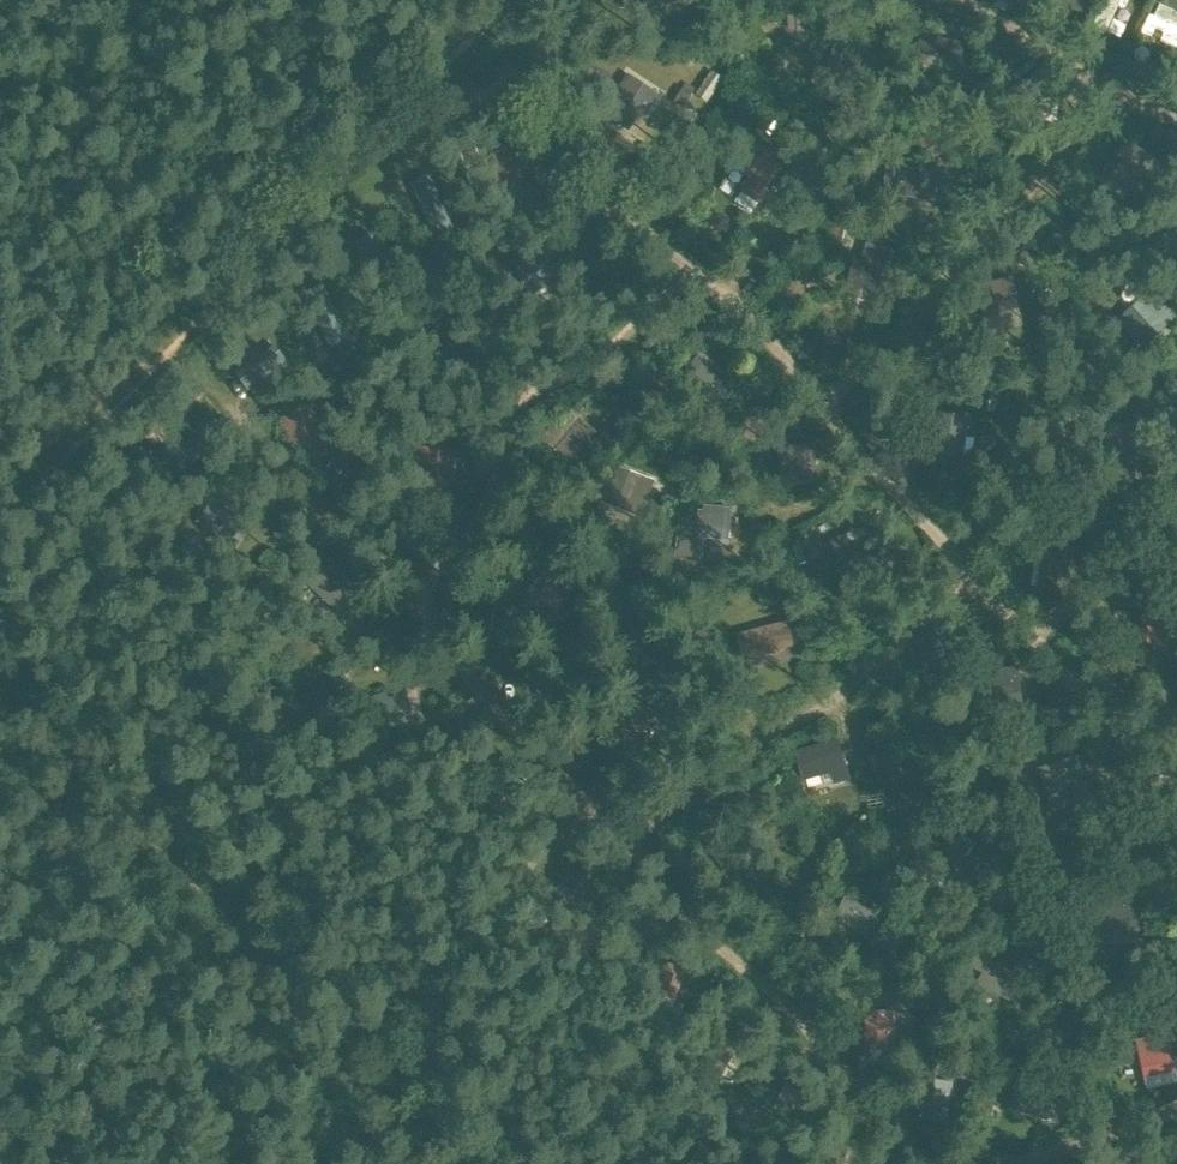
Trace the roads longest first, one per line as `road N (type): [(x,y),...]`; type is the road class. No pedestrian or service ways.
road 1 (track): [(833,402),(698,261),(556,391),(518,405),(472,514),(419,584),(442,653),(638,856),(986,599)]
road 2 (track): [(1176,782),(944,554),(833,402),(1115,91),(1176,134)]
road 3 (track): [(30,495),(509,0)]
road 4 (track): [(439,1163),(346,1073),(0,674)]
road 5 (track): [(945,1163),(919,1157),(638,856)]
road 6 (track): [(419,584),(160,360)]
road 7 (track): [(698,261),(453,57)]
road 8 (track): [(944,554),(1024,456),(1098,399),(1176,412)]
road 9 (track): [(1176,1097),(1143,1122),(981,1163)]
road 10 (track): [(1115,91),(964,0)]

